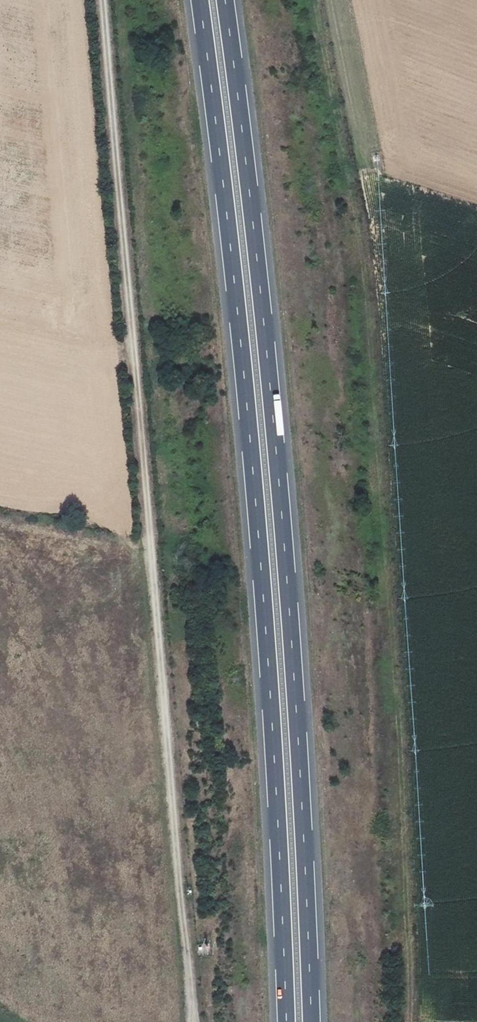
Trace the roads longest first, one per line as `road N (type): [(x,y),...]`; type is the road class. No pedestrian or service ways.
road 1 (motorway): [(199,0),(255,499),(286,1021)]
road 2 (motorway): [(311,1021),(281,505),(225,0)]
road 3 (track): [(191,1021),(103,0)]

